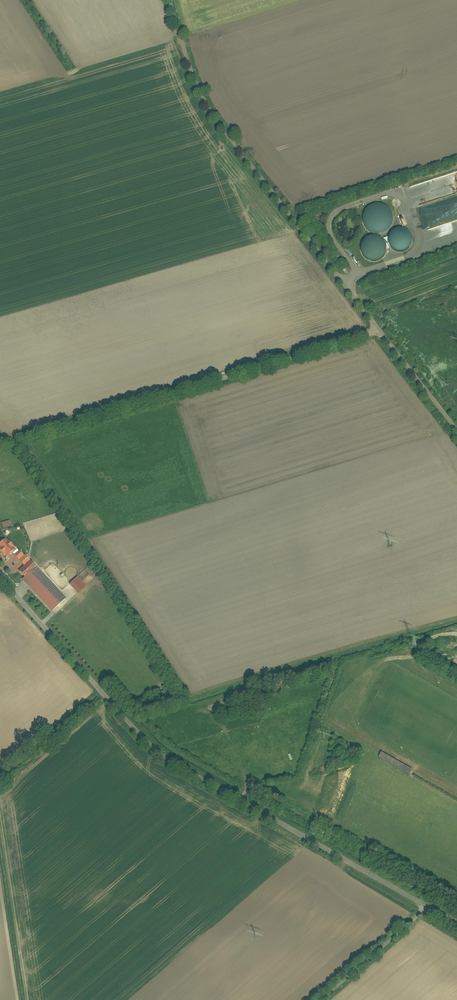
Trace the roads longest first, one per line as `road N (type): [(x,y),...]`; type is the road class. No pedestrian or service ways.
road 1 (unclassified): [(0,577),(147,742),(427,907)]
road 2 (unclassified): [(167,0),(210,114),(377,331)]
road 3 (unclassified): [(0,443),(377,331)]
road 4 (unclassified): [(427,907),(323,999)]
road 5 (unclassified): [(377,331),(456,432)]

